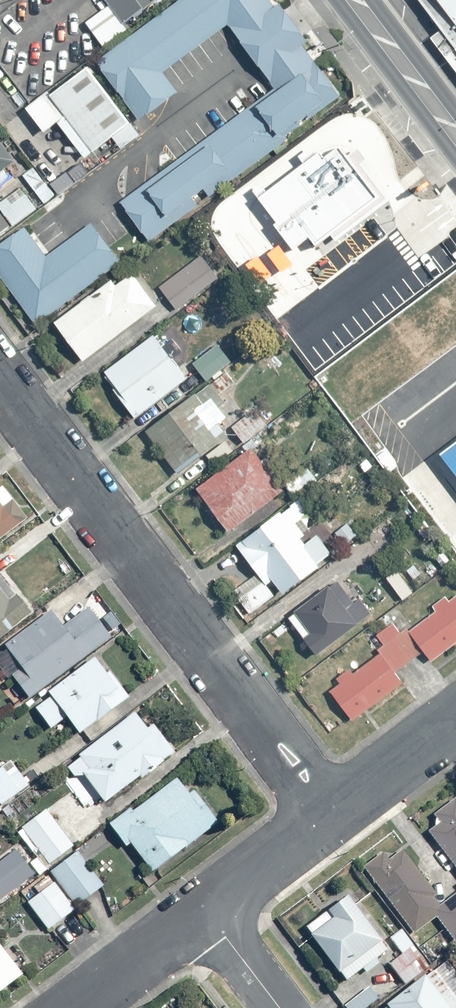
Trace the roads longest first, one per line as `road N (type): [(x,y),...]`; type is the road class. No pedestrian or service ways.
road 1 (residential): [(330,811),(0,378)]
road 2 (secondary): [(455,150),(341,0)]
road 3 (residential): [(330,811),(205,912)]
road 4 (residential): [(205,912),(77,1007)]
road 5 (residential): [(455,719),(330,811)]
road 6 (secondary): [(375,0),(455,107)]
road 7 (residential): [(279,1007),(205,912)]

